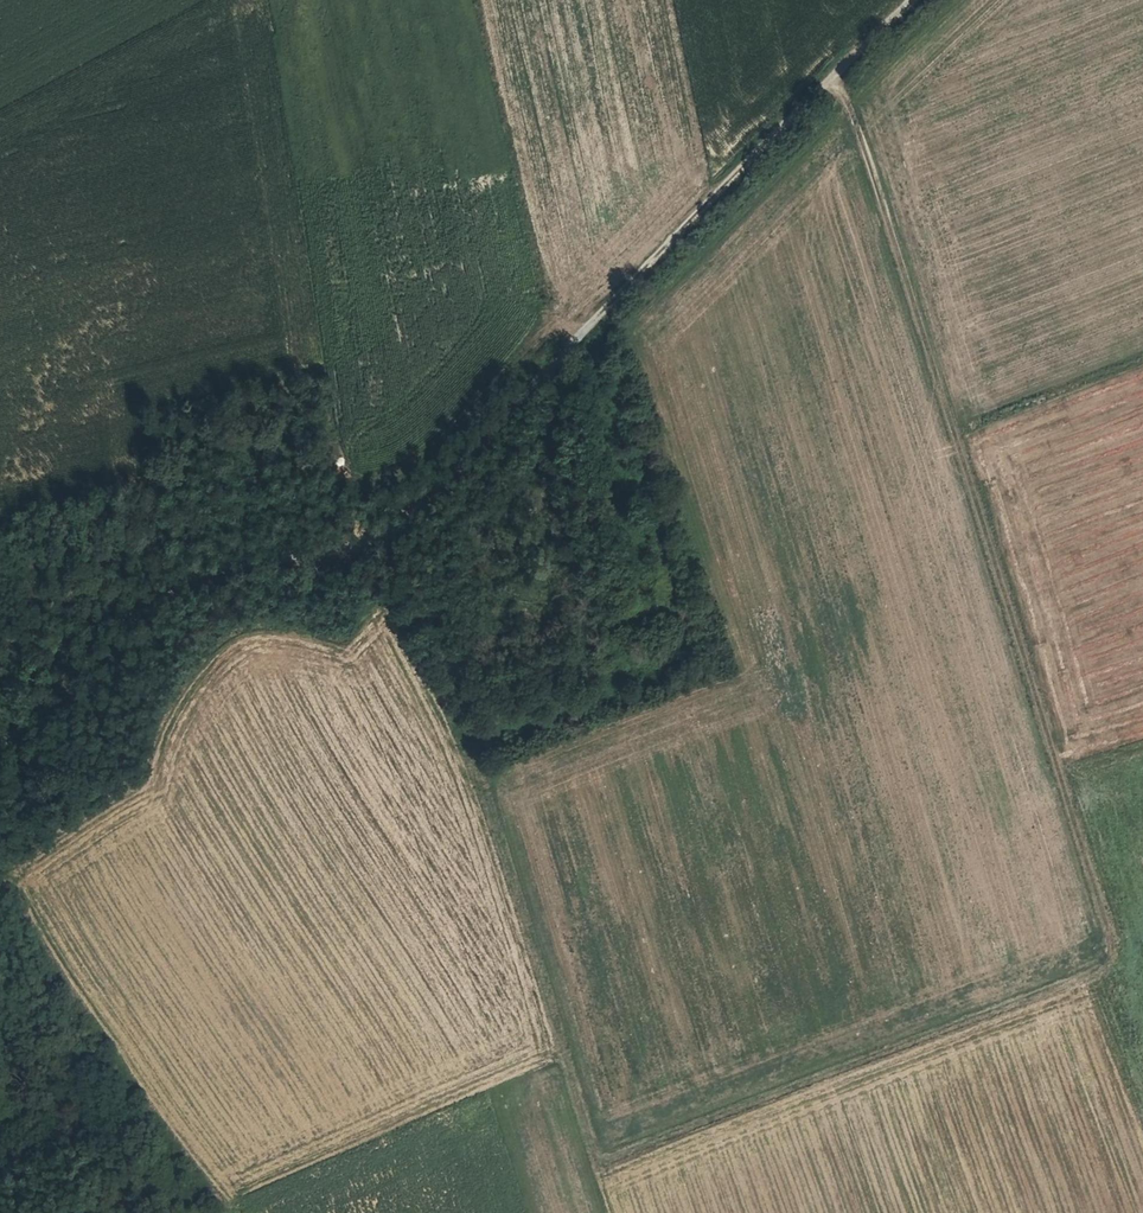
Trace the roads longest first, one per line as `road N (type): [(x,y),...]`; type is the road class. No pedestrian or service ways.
road 1 (track): [(823,79),(847,110),(1109,932),(1105,958),(1053,987),(613,1161),(582,1127),(473,763)]
road 2 (track): [(913,0),(823,79),(409,524),(303,568),(187,598),(107,656),(0,765)]

